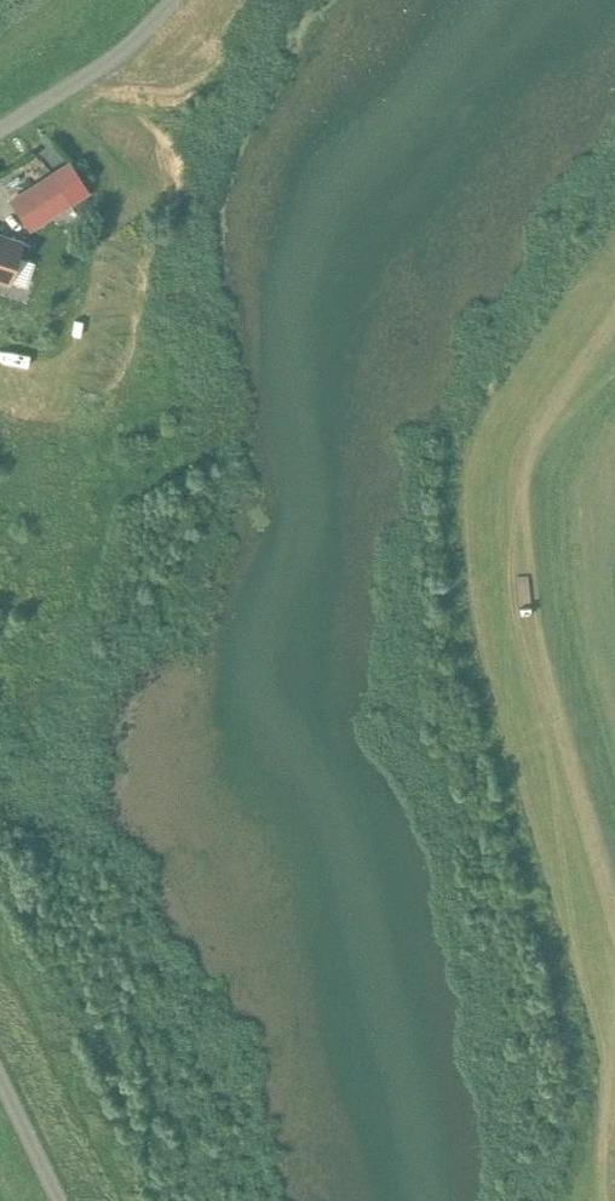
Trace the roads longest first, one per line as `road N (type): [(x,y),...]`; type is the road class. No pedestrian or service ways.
road 1 (track): [(614,909),(530,638),(521,472),(614,317)]
road 2 (residential): [(0,123),(163,0)]
road 3 (residential): [(64,1200),(0,1066)]

